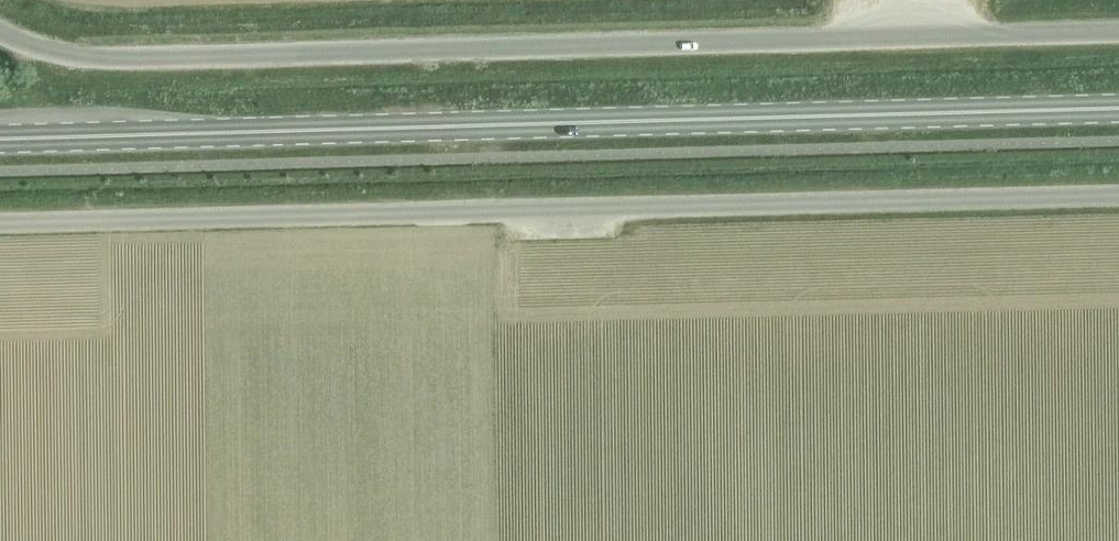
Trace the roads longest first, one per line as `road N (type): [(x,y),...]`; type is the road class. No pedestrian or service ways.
road 1 (unclassified): [(0,35),(82,56),(1118,33)]
road 2 (primary): [(0,140),(1118,108)]
road 3 (unclassified): [(0,224),(1118,197)]

